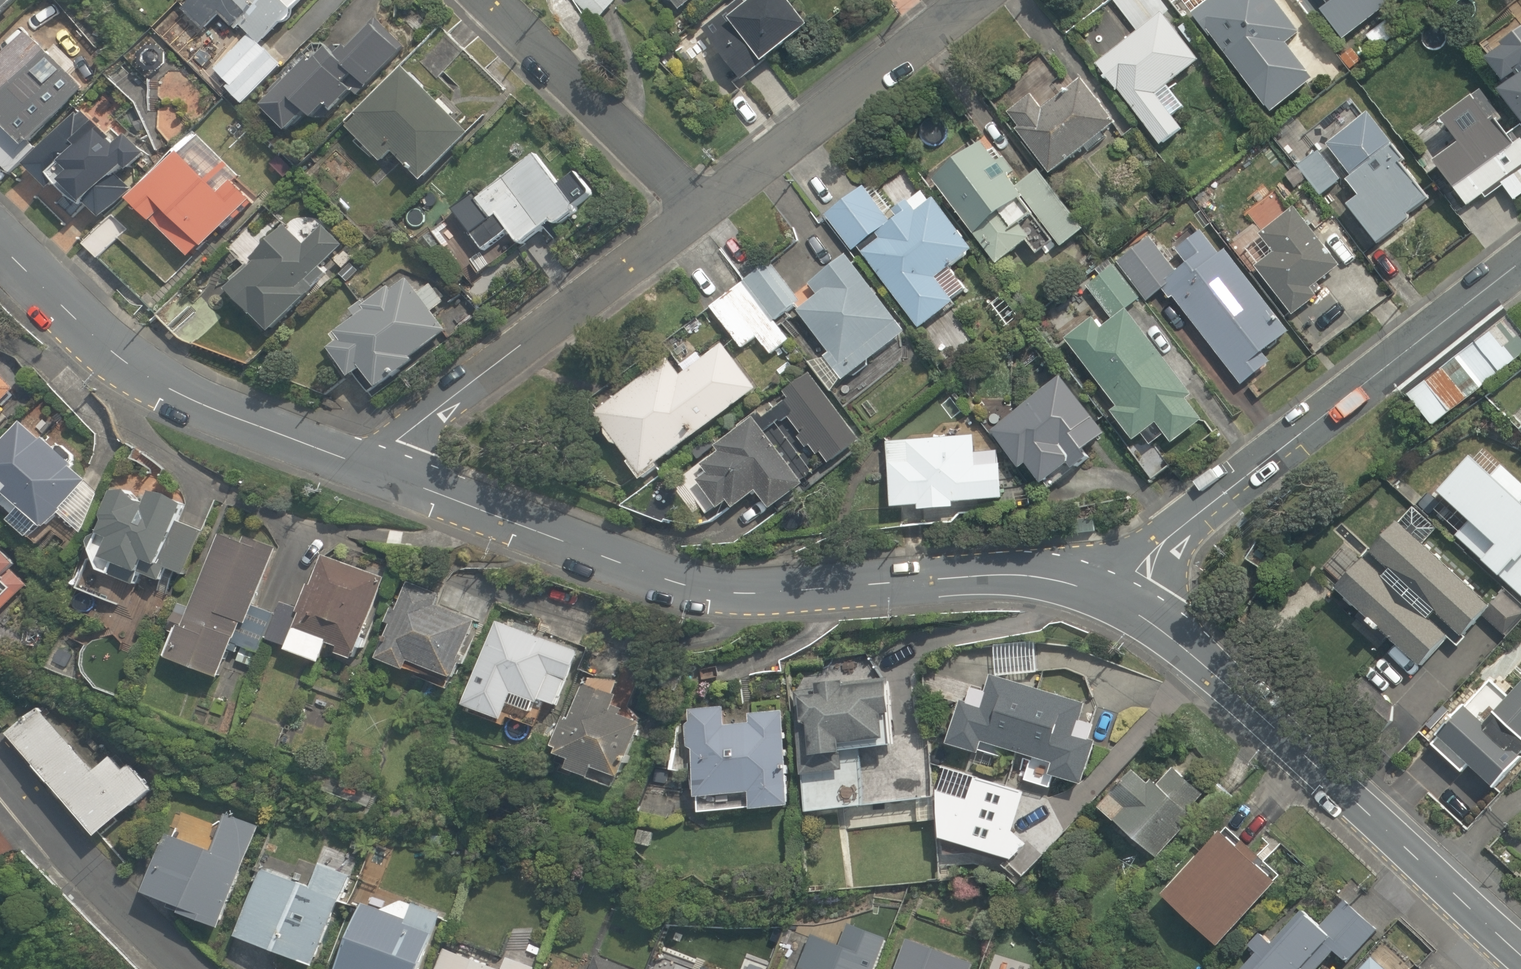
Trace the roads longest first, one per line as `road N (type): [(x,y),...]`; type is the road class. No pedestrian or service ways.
road 1 (secondary): [(364,473),(616,566),(783,607),(1140,585)]
road 2 (secondary): [(1520,948),(1140,585)]
road 3 (residential): [(1140,585),(1520,287)]
road 4 (secondary): [(0,237),(131,365),(364,473)]
road 5 (residential): [(364,473),(706,213)]
road 6 (residential): [(706,213),(978,0)]
road 7 (residential): [(498,0),(706,213)]
road 8 (residential): [(181,968),(99,896),(0,776)]

